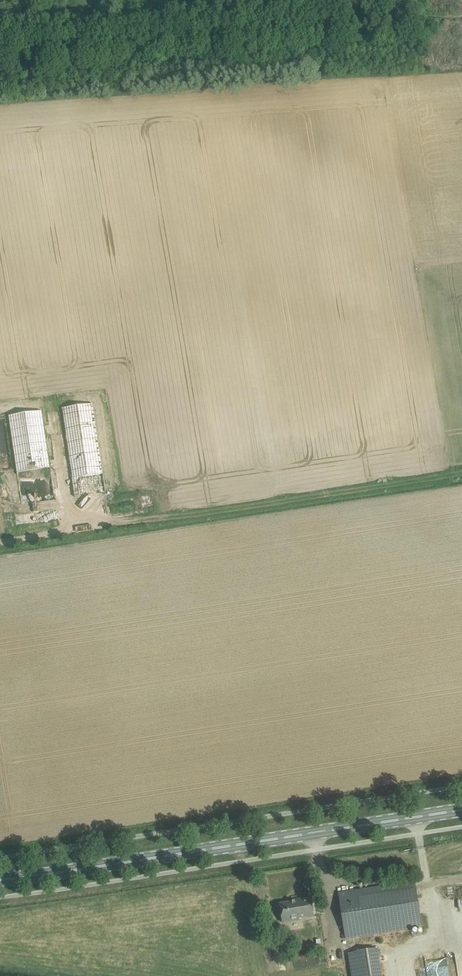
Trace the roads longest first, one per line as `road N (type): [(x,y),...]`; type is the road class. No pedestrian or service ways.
road 1 (primary): [(0,880),(461,811)]

